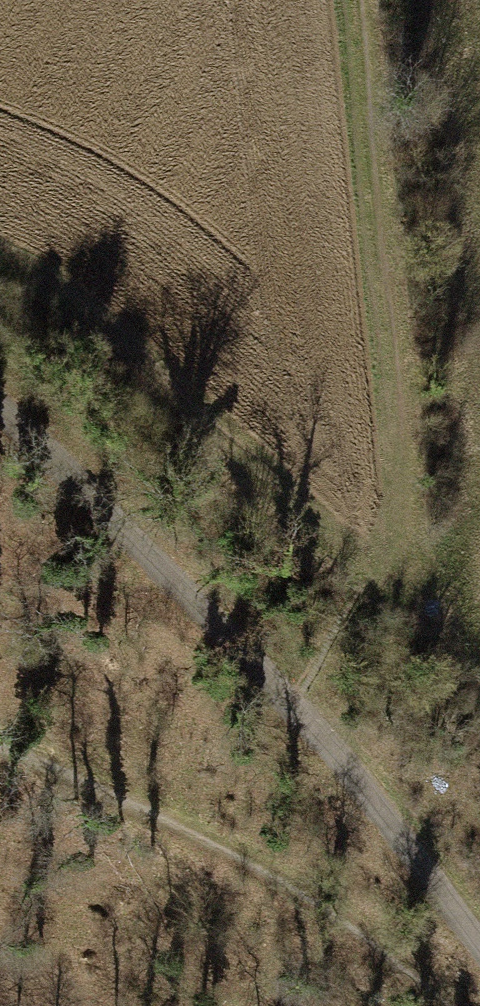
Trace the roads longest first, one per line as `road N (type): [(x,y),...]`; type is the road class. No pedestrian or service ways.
road 1 (track): [(369,567),(395,512),(400,452),(354,0)]
road 2 (track): [(0,415),(288,699)]
road 3 (track): [(479,948),(288,699)]

